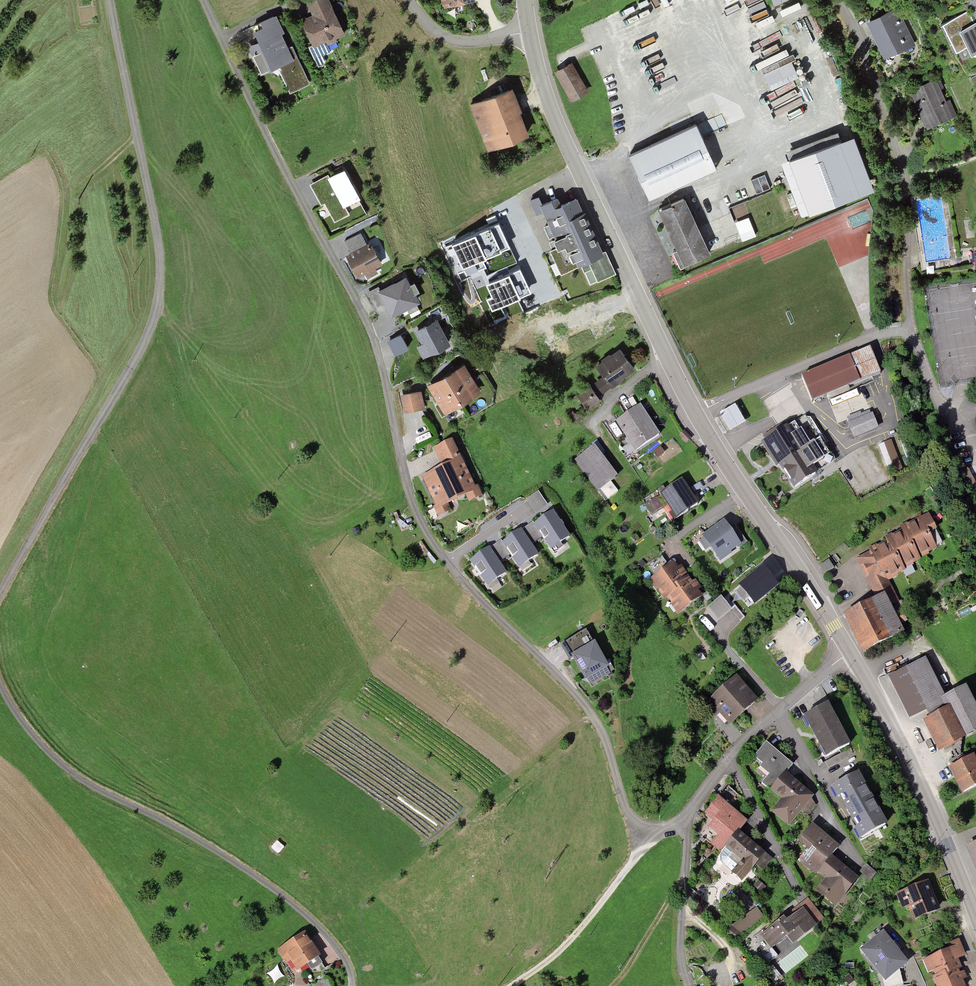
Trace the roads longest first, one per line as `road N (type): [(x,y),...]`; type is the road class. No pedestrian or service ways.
road 1 (residential): [(201,0),(374,337),(419,523),(579,699),(603,736),(621,802),(644,836),(682,820),(741,742),(848,653)]
road 2 (unclassified): [(110,0),(158,240),(159,301),(147,337),(0,596)]
road 3 (track): [(351,985),(338,951),(307,916),(195,838),(64,767),(17,715),(0,683)]
road 4 (tertiary): [(529,32),(557,128),(696,413)]
road 5 (residential): [(836,0),(862,52),(905,190),(910,330)]
road 6 (tertiary): [(848,653),(926,799),(975,925)]
road 7 (tertiary): [(696,413),(848,653)]
road 8 (residential): [(696,413),(876,335),(910,330)]
road 9 (track): [(513,985),(573,936),(644,836)]
road 10 (residential): [(910,330),(937,401),(975,468)]
road 11 (unclassified): [(529,32),(442,38),(409,0)]
road 12 (track): [(609,985),(683,881)]

